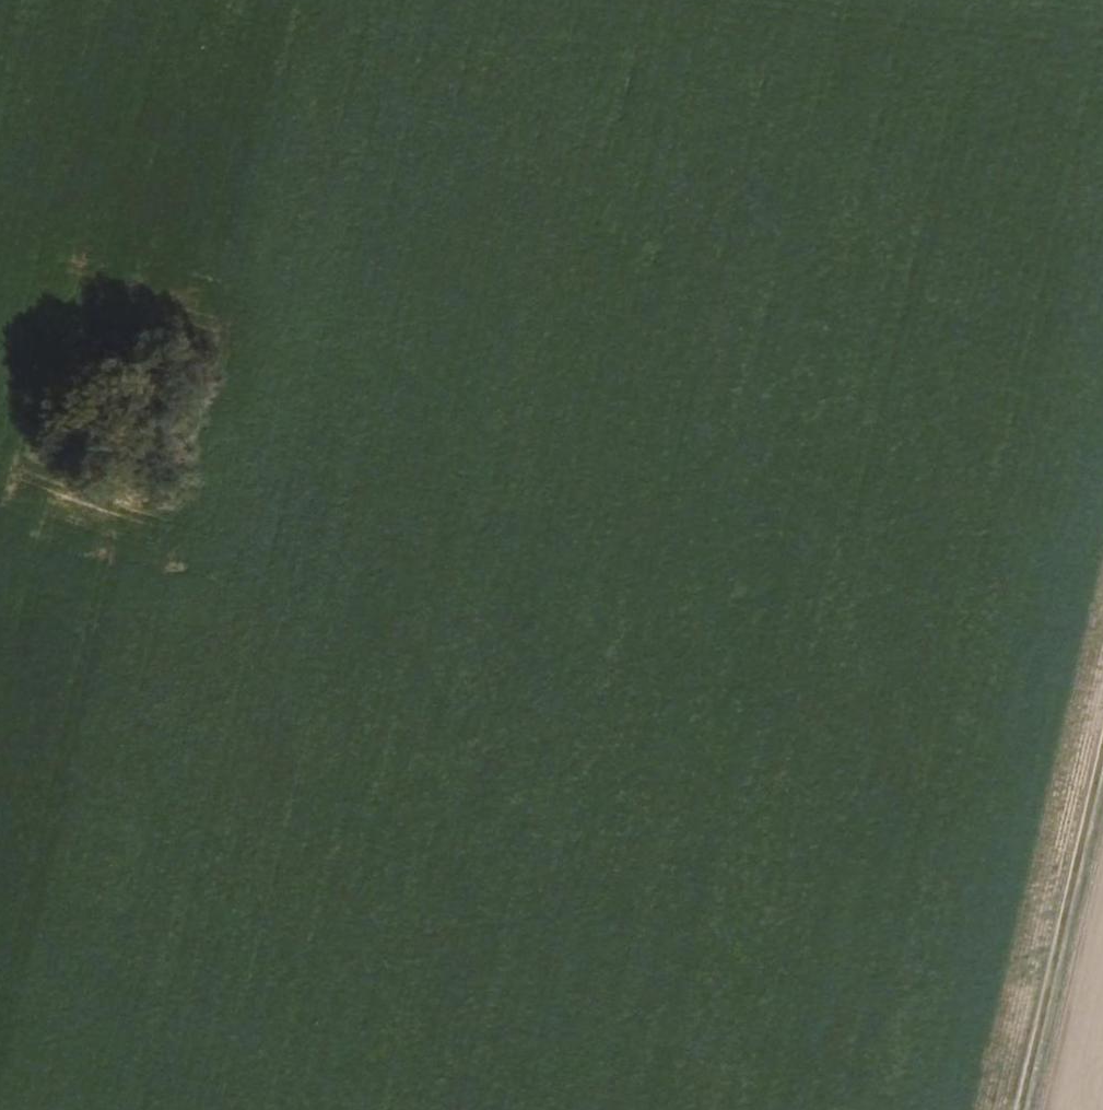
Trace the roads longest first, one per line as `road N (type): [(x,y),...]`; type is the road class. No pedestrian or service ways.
road 1 (track): [(1102,758),(1020,1109)]

